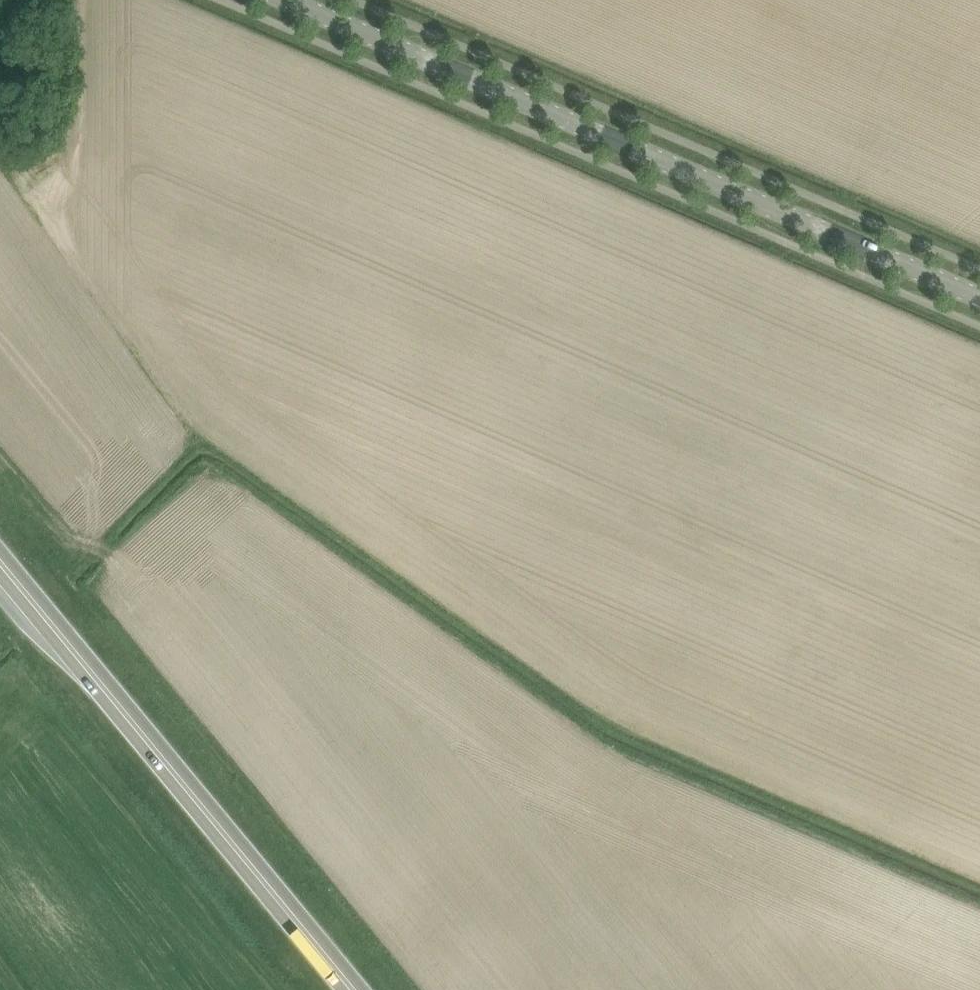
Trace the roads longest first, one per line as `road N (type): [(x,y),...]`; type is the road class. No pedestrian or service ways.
road 1 (tertiary): [(979,298),(279,0)]
road 2 (primary): [(354,989),(0,563)]

